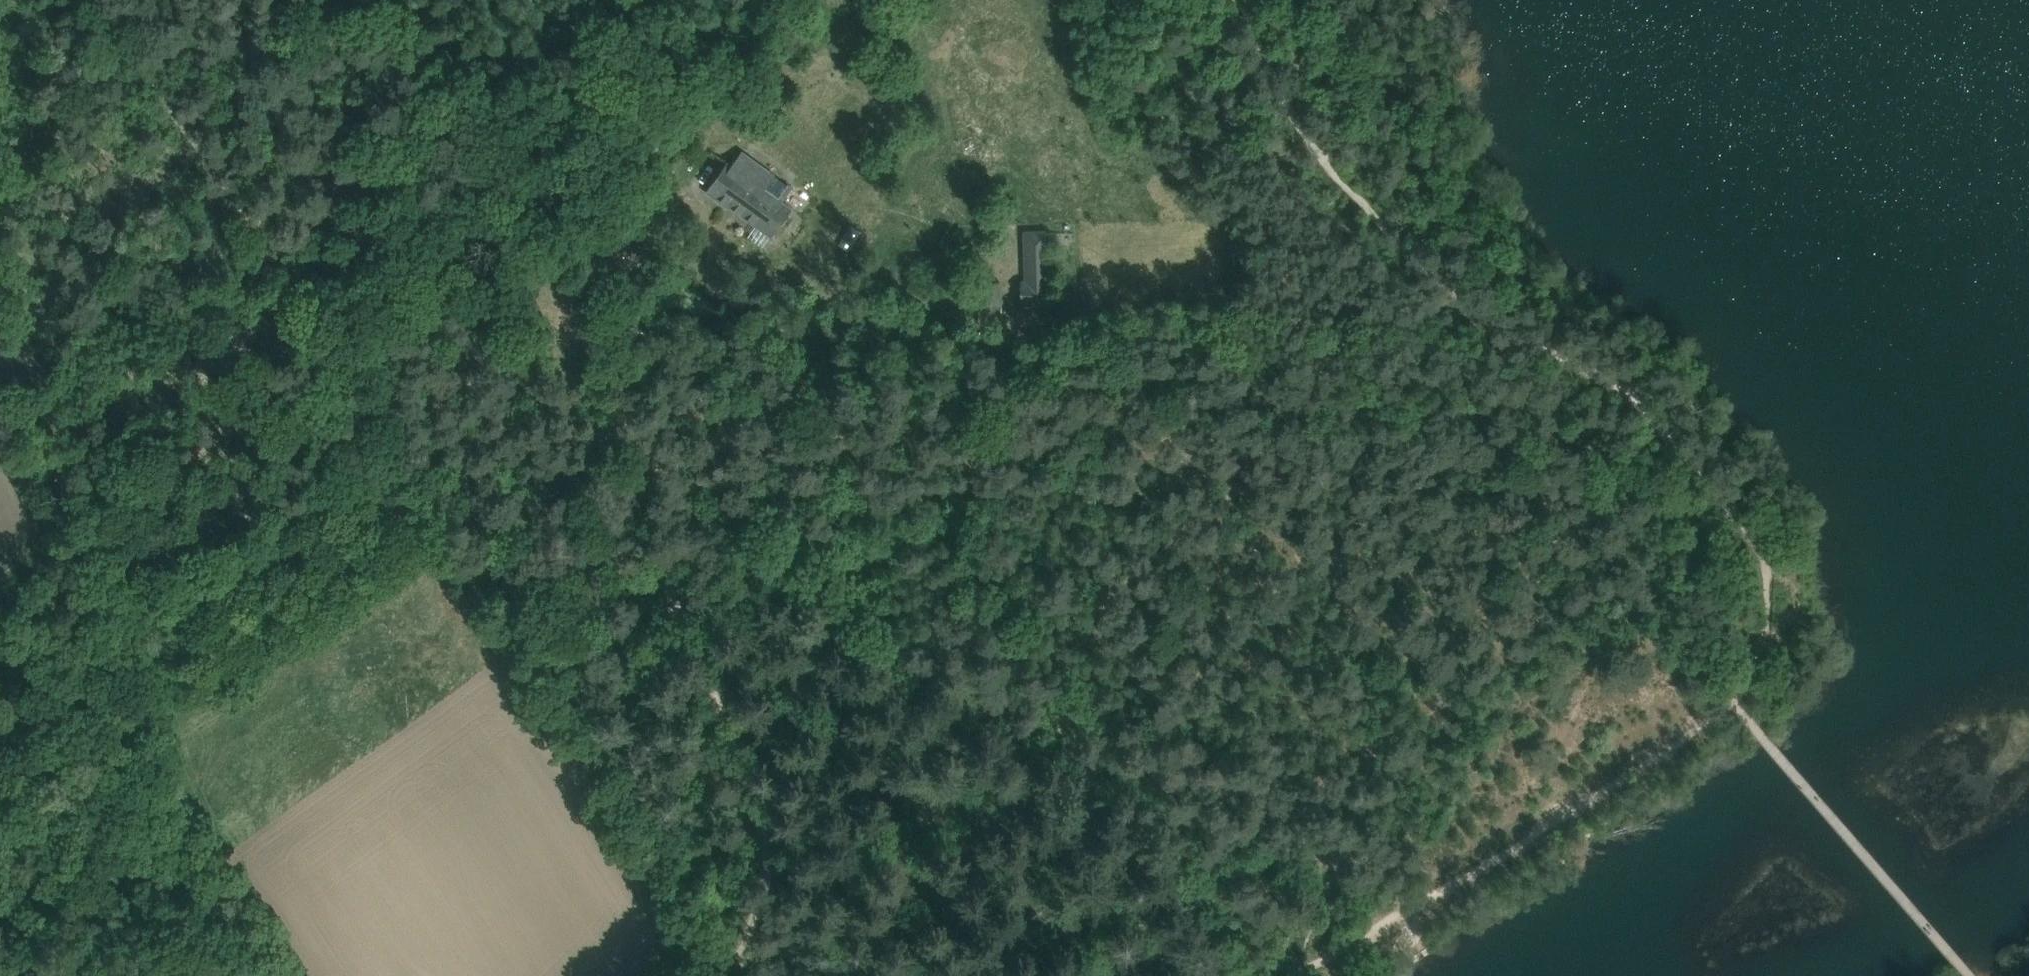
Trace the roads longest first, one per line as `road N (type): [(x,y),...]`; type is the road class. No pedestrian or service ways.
road 1 (track): [(724,975),(770,913),(778,858),(770,809),(666,573)]
road 2 (track): [(666,573),(582,370),(581,312),(593,286),(617,266),(656,260)]

